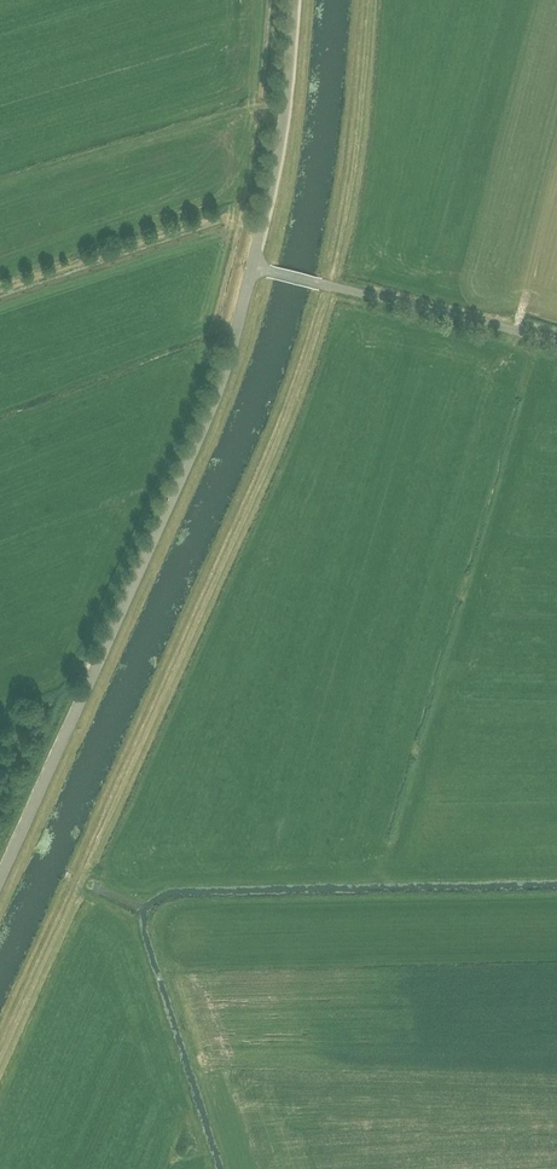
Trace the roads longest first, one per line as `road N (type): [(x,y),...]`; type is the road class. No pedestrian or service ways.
road 1 (track): [(0,1054),(281,420),(328,285),(356,136),(367,0)]
road 2 (tertiary): [(0,877),(228,363),(252,266)]
road 3 (unclassified): [(556,341),(252,266)]
road 4 (tertiary): [(252,266),(279,172),(290,0)]

